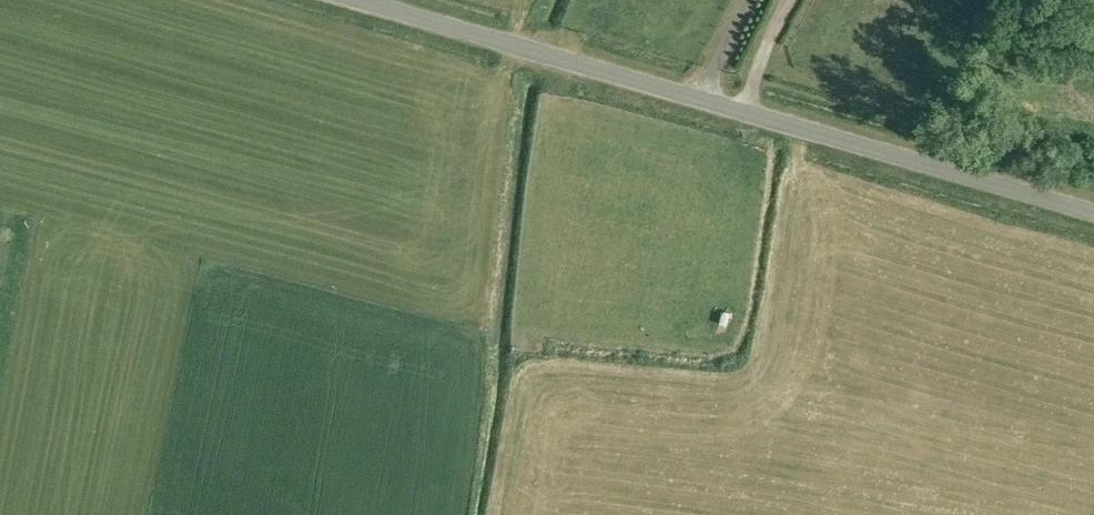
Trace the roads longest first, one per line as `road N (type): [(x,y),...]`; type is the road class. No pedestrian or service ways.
road 1 (unclassified): [(1093,214),(349,0)]

